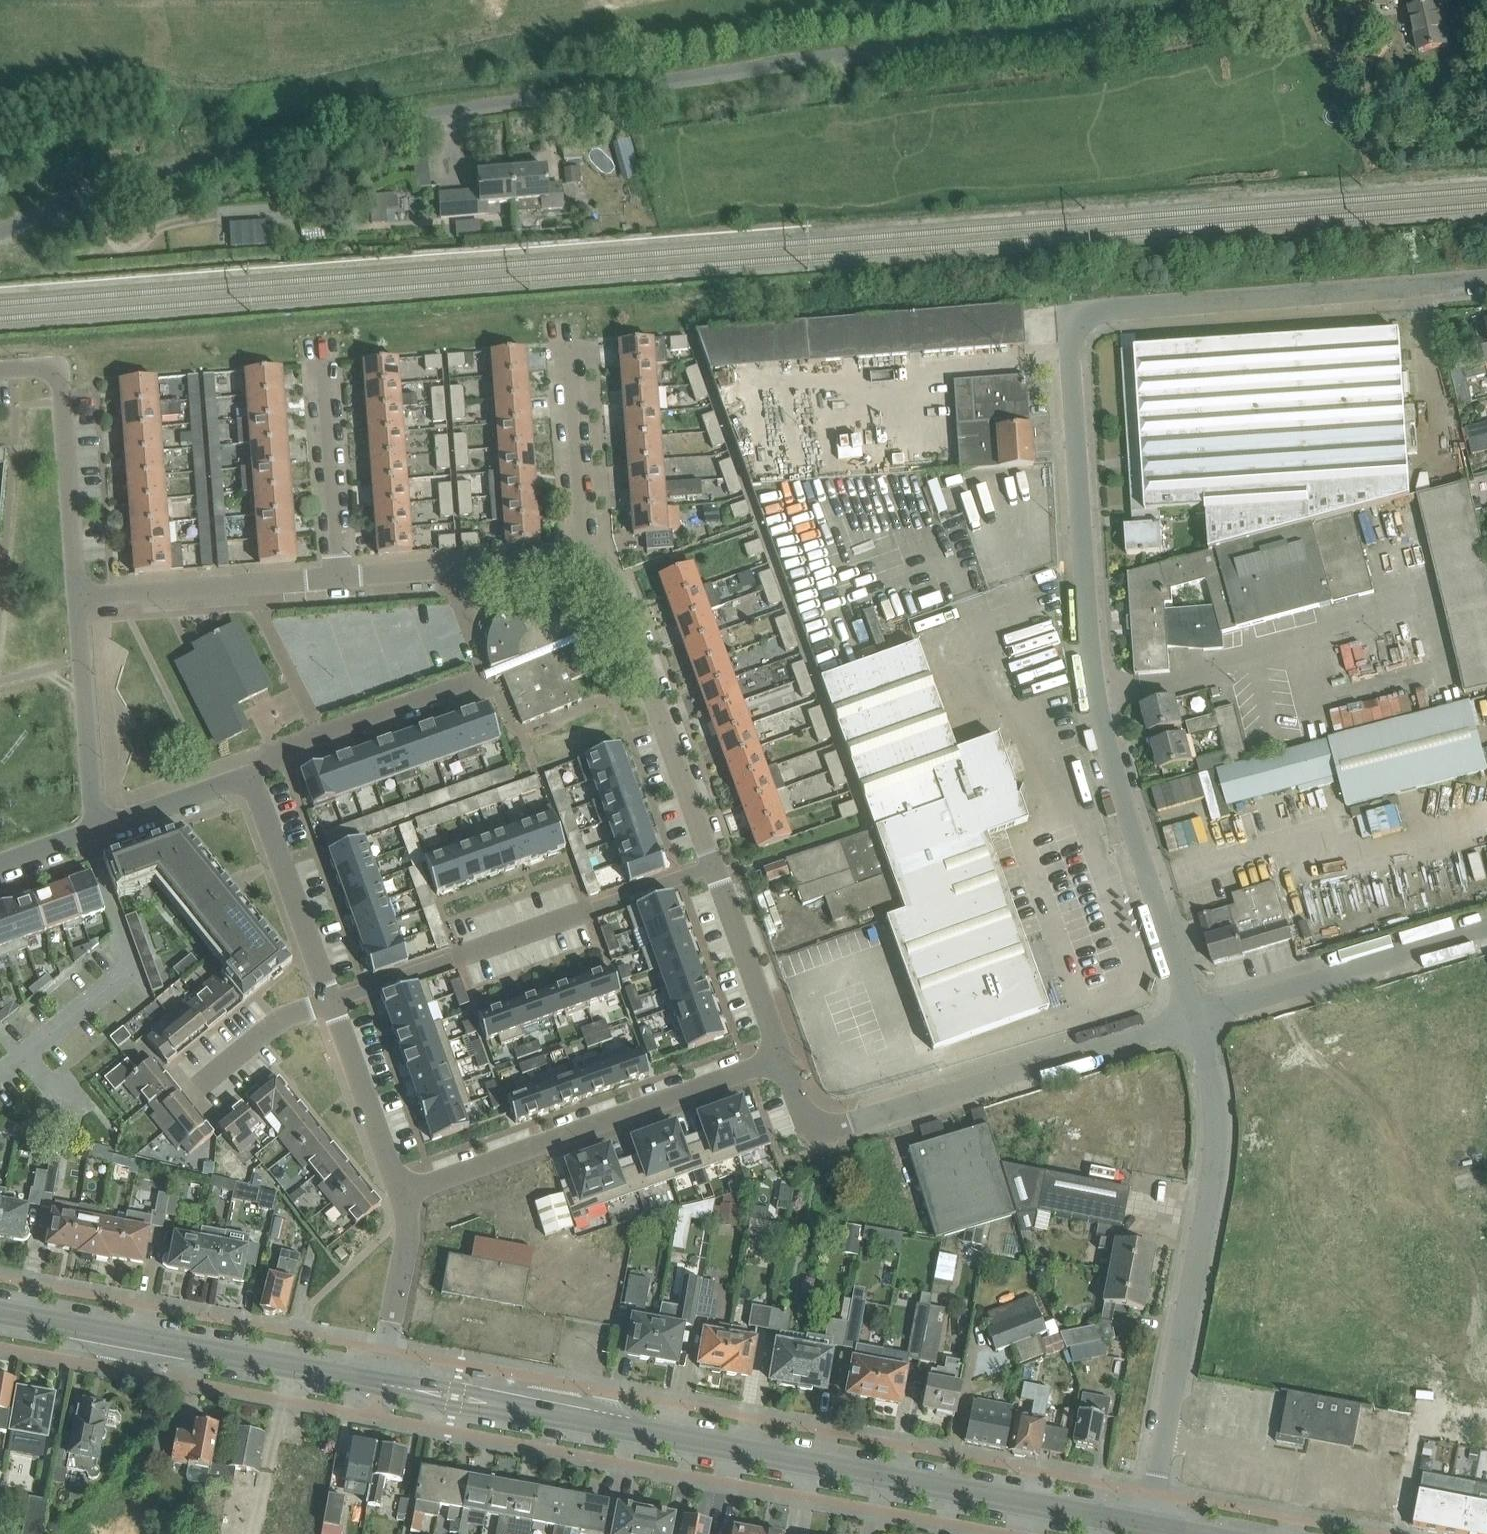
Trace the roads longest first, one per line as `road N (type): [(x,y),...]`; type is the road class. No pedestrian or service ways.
road 1 (unclassified): [(0,233),(185,167),(403,115),(1164,21),(1237,0)]
road 2 (unclassified): [(1194,1016),(1101,715),(1083,577),(1071,313),(1486,281)]
road 3 (secondary): [(1147,1526),(379,1382)]
road 4 (unclassified): [(1147,1526),(1204,1232),(1206,1066),(1194,1016)]
road 5 (unclassified): [(782,1057),(801,1109),(820,1125),(844,1124),(1194,1016)]
road 6 (residential): [(400,1193),(782,1057)]
road 7 (residential): [(331,1002),(712,866)]
road 8 (secondary): [(379,1382),(0,1313)]
road 9 (residential): [(712,866),(612,580),(603,563),(584,558)]
road 10 (unclassified): [(1194,1016),(1486,933)]
road 11 (residential): [(321,734),(486,673),(451,568)]
road 12 (residential): [(331,1002),(250,775)]
road 13 (residential): [(100,828),(77,598)]
road 14 (residential): [(77,598),(60,385),(51,376)]
road 15 (residential): [(584,558),(565,343)]
road 16 (residential): [(340,577),(322,362)]
road 17 (unclassified): [(712,866),(782,1057)]
road 18 (residential): [(400,1193),(331,1002)]
road 19 (residential): [(379,1382),(407,1238),(400,1193)]
road 20 (residential): [(77,598),(246,585)]
road 21 (unclassified): [(321,734),(246,585)]
road 22 (residential): [(250,775),(100,828)]
road 23 (residential): [(451,568),(584,558)]

